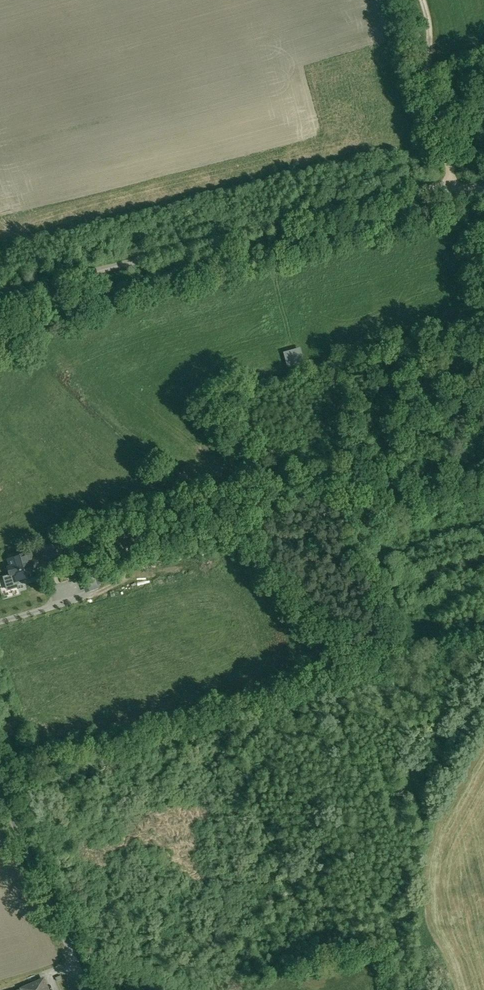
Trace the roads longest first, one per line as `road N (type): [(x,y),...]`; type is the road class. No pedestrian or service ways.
road 1 (unclassified): [(483,191),(430,190),(155,251),(0,308)]
road 2 (track): [(424,0),(433,35),(427,80),(483,275)]
road 3 (unclassified): [(0,782),(91,989)]

